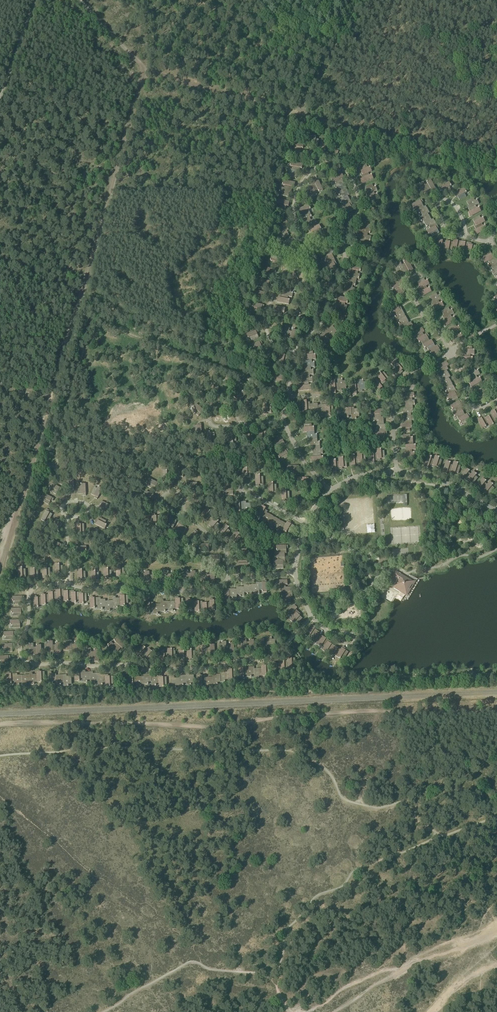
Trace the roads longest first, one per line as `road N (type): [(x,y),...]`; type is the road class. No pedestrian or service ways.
road 1 (track): [(496,711),(376,711),(222,727),(0,725)]
road 2 (track): [(78,300),(141,73)]
road 3 (track): [(496,172),(297,115)]
road 4 (track): [(0,569),(49,396)]
road 5 (track): [(336,1011),(420,960),(488,934)]
road 6 (track): [(141,73),(285,111)]
road 7 (track): [(297,115),(362,0)]

